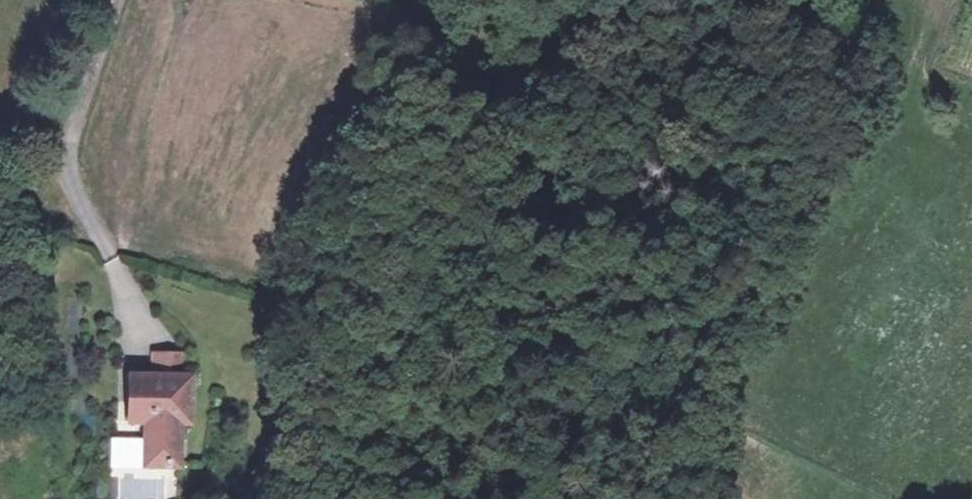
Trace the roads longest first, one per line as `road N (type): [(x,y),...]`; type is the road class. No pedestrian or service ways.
road 1 (residential): [(117,0),(63,159),(77,210),(107,262)]

